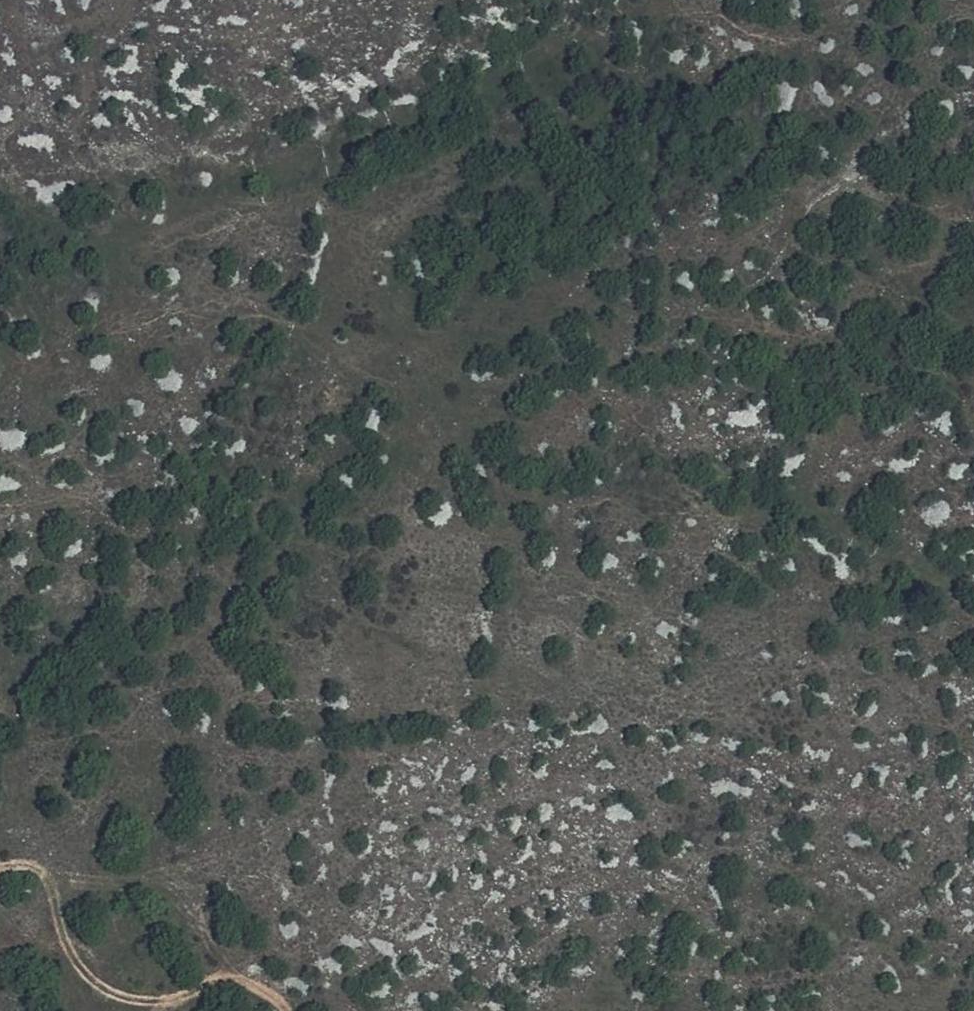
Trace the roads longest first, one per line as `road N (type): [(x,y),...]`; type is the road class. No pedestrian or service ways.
road 1 (track): [(0,866),(39,867),(74,958),(106,992),(152,1002),(228,978),(261,989),(289,1010)]

